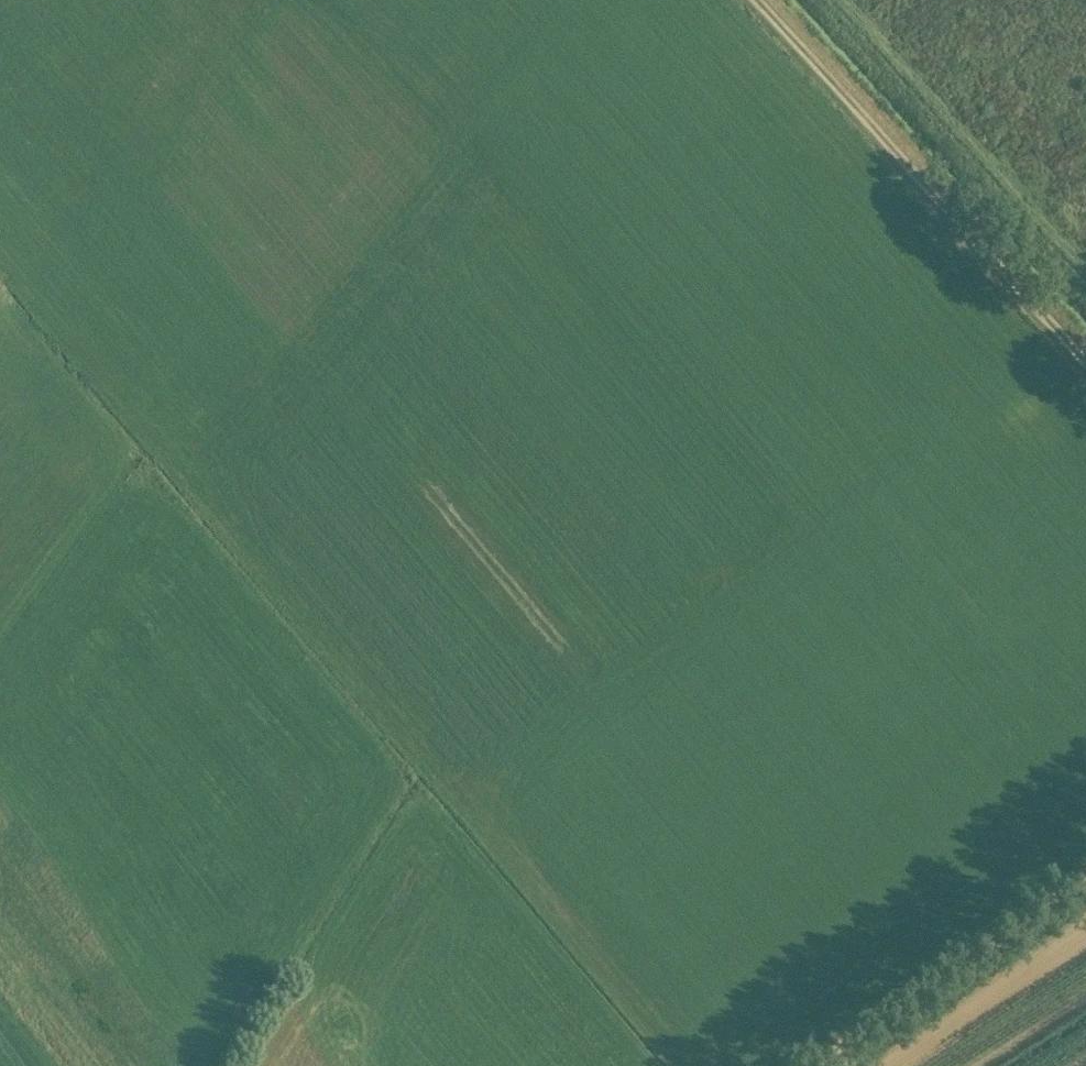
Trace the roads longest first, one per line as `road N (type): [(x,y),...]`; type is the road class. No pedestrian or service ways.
road 1 (track): [(1085,364),(752,0)]
road 2 (track): [(819,1065),(1085,878)]

